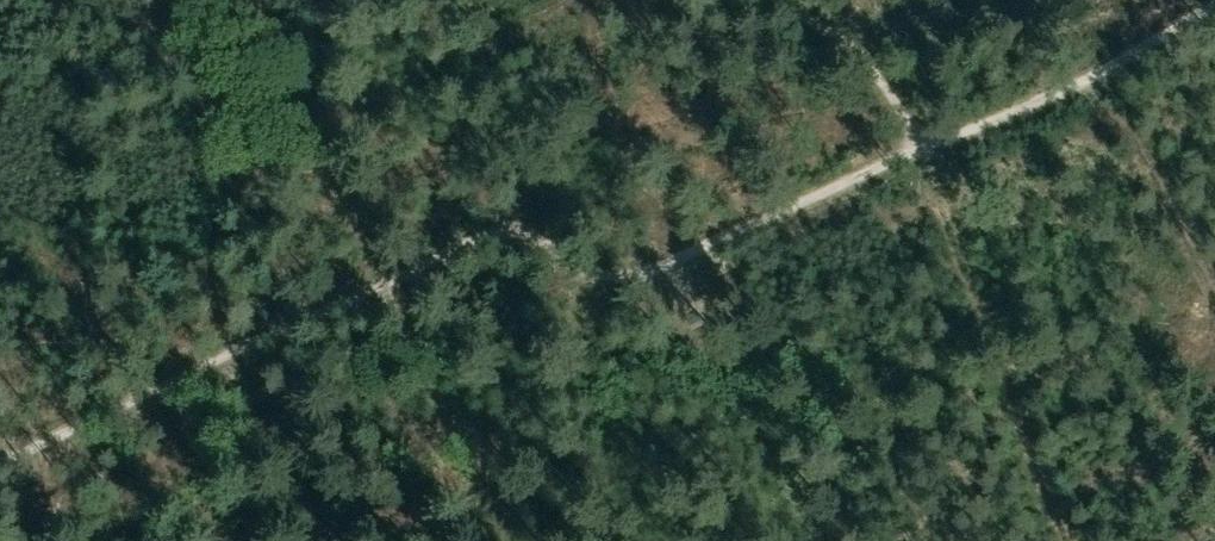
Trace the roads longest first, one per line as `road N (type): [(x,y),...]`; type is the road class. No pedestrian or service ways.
road 1 (track): [(0,451),(490,226),(553,283),(578,288),(635,279),(1115,60),(1209,0)]
road 2 (track): [(772,0),(852,35),(922,149)]

